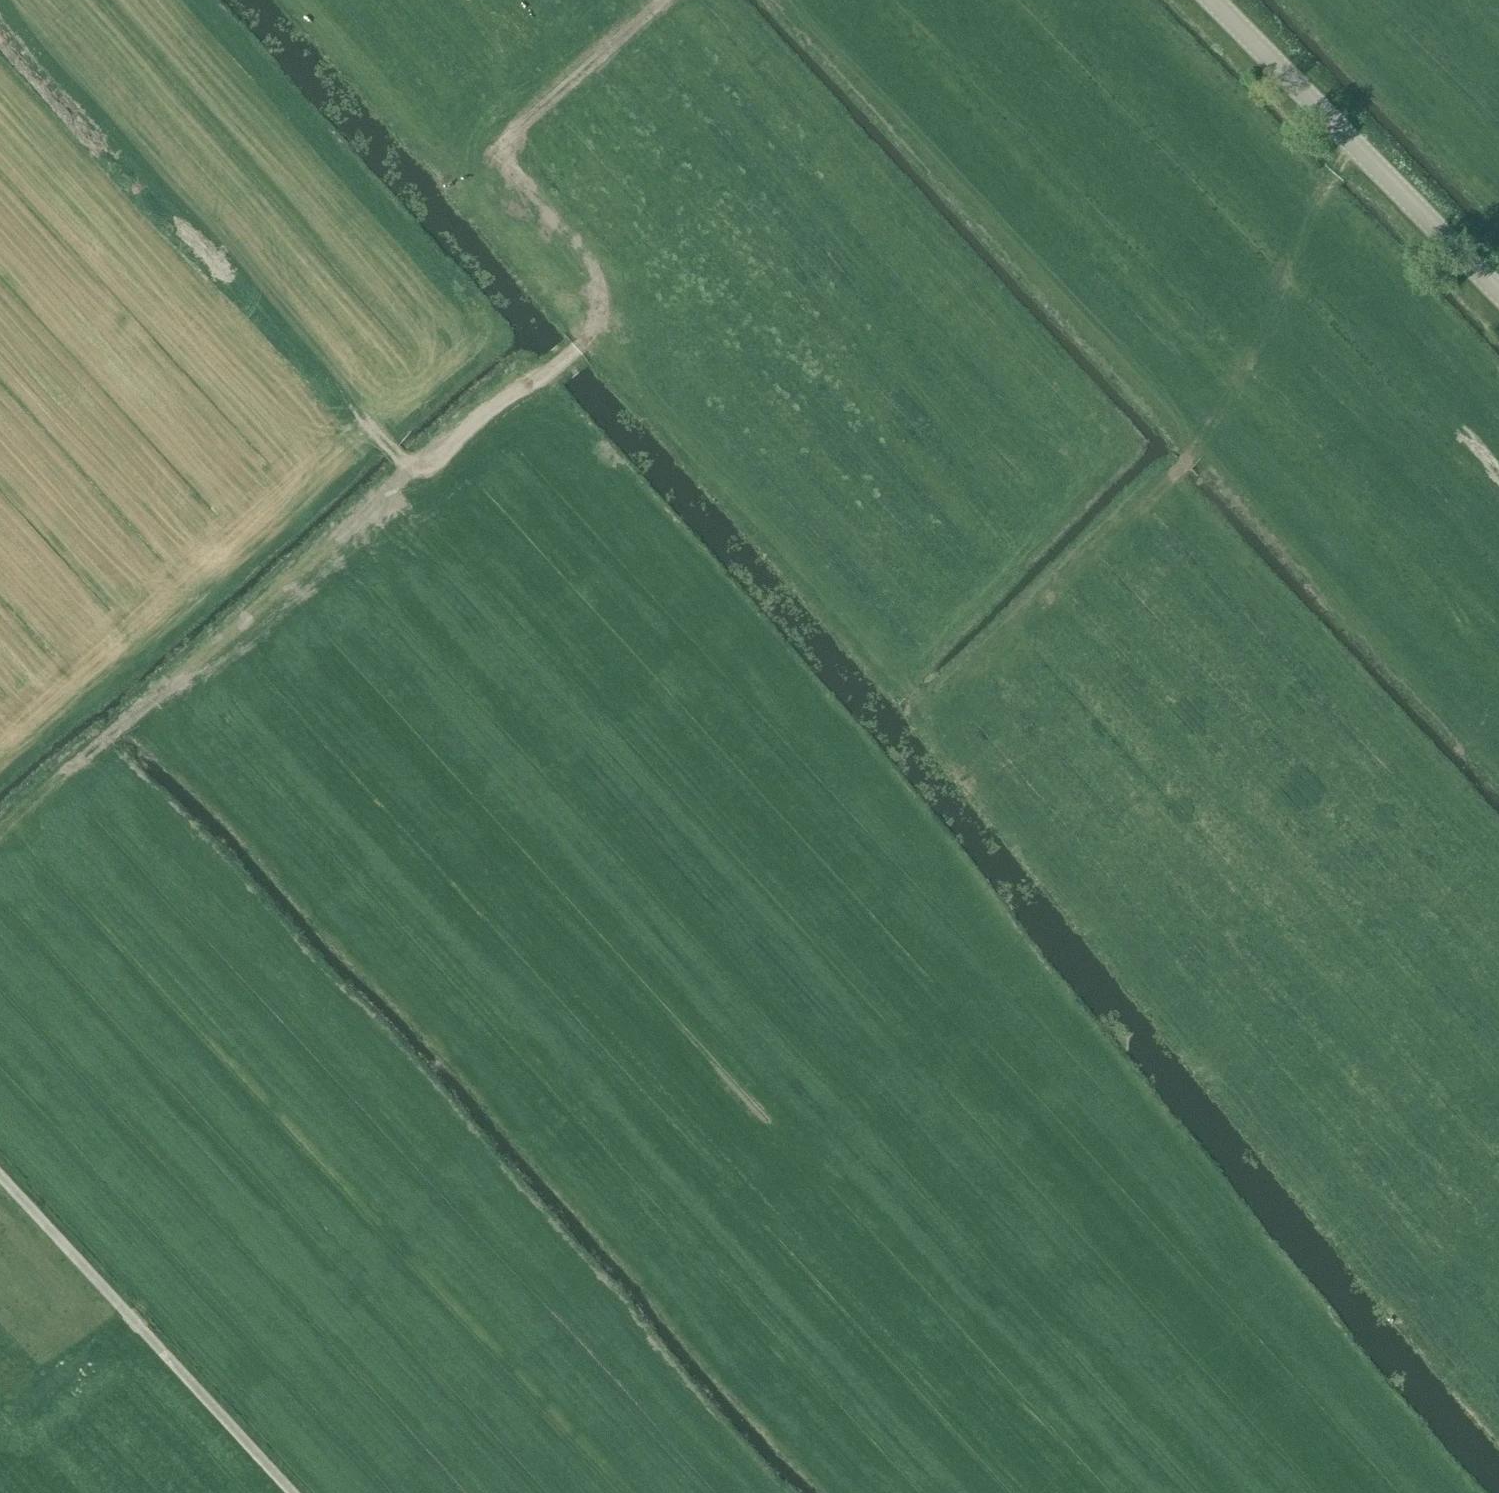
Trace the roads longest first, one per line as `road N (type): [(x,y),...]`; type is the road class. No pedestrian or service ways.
road 1 (track): [(0,1175),(290,1492)]
road 2 (unclassified): [(1498,296),(1210,0)]

